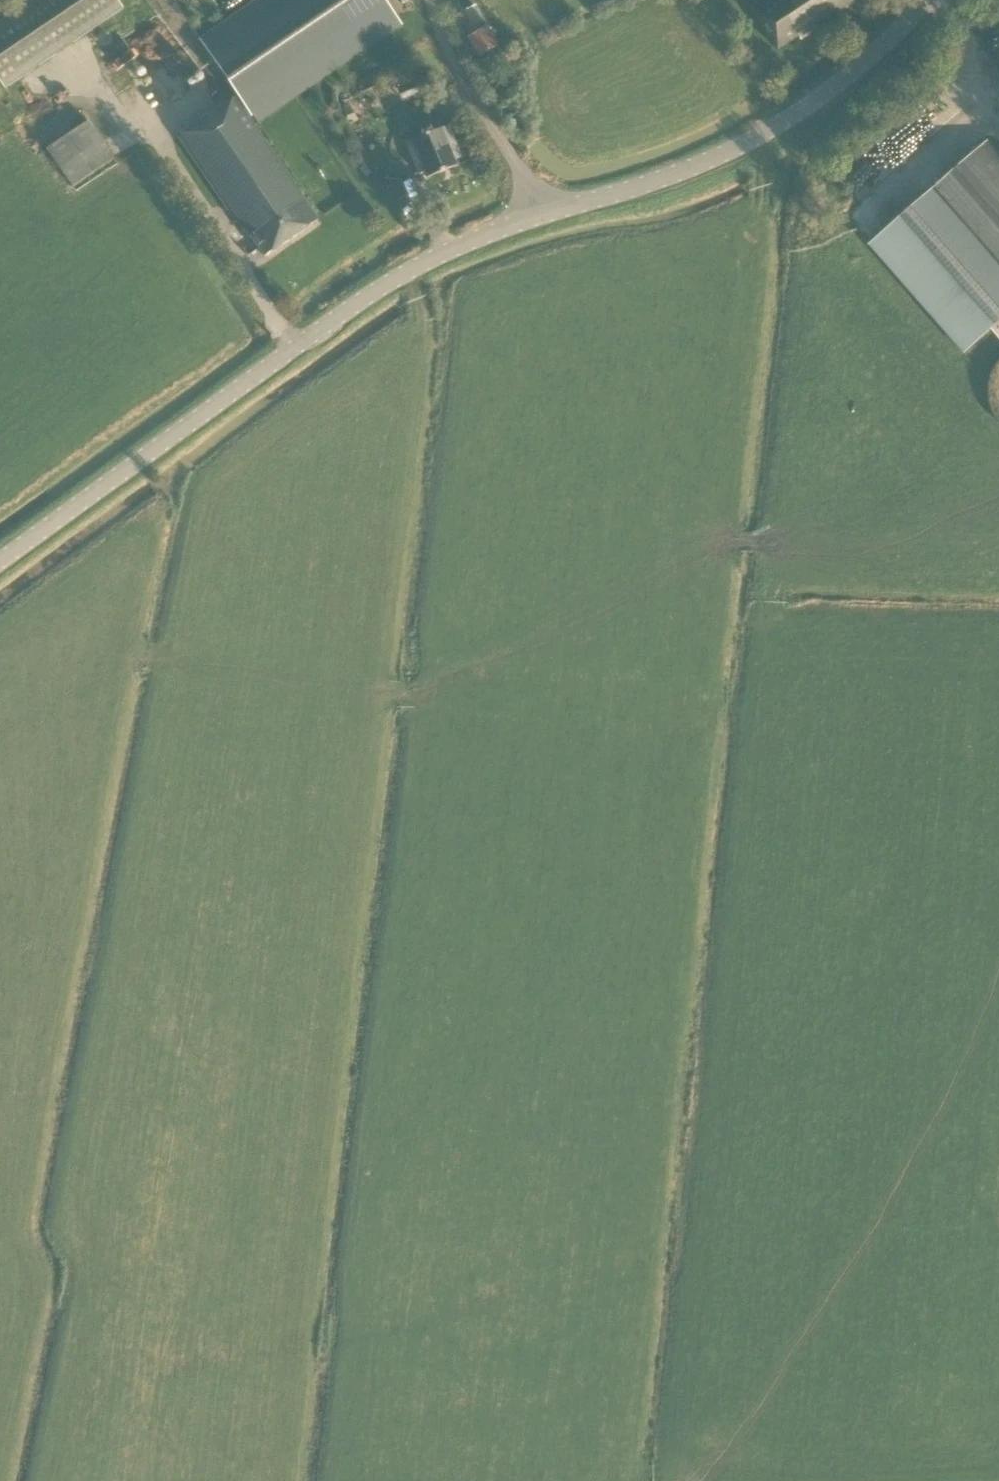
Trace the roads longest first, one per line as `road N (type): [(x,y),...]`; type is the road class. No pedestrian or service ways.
road 1 (tertiary): [(0,563),(374,293),(458,246),(545,212)]
road 2 (tertiary): [(545,212),(690,168),(762,134),(824,92),(926,0)]
road 3 (unclassified): [(545,212),(452,57),(430,0)]

